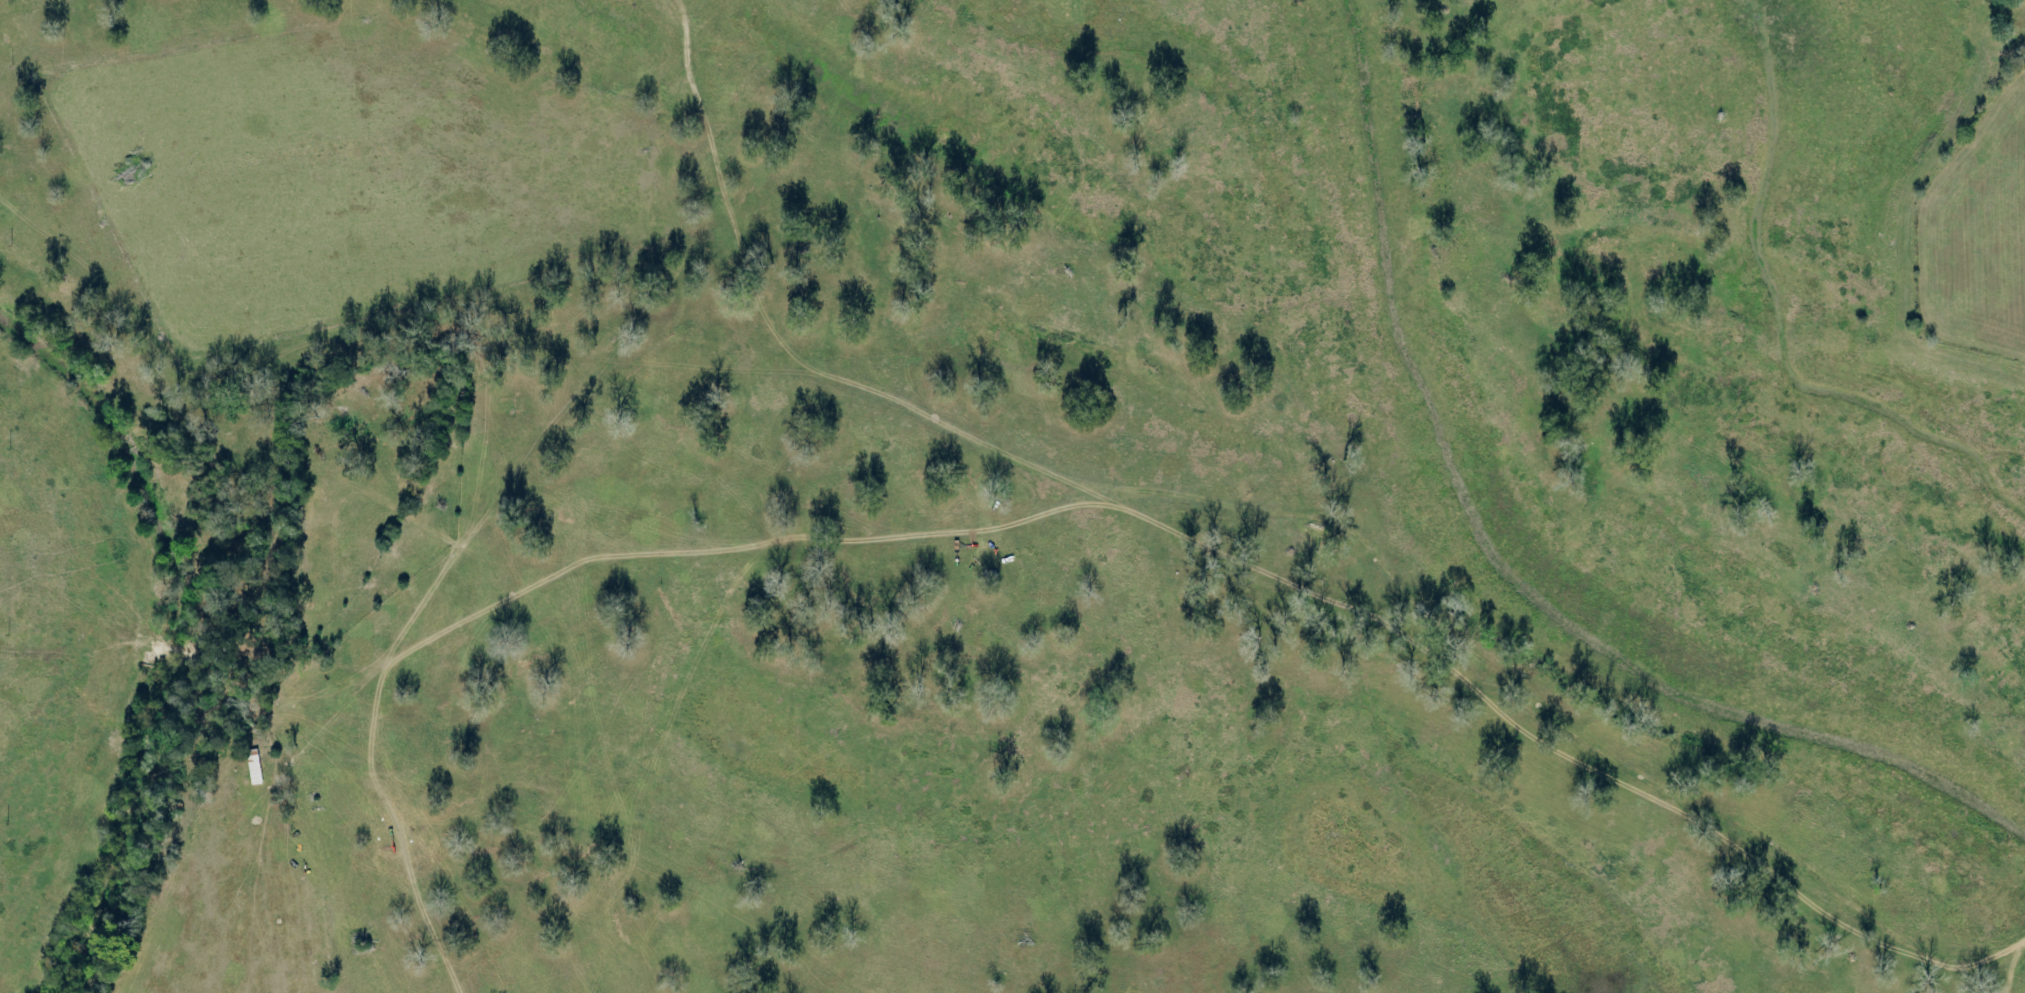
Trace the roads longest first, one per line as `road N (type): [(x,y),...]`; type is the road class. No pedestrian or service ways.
road 1 (residential): [(314,706),(353,681),(576,676),(864,559),(1073,559),(1341,613),(1448,667),(1681,858),(1837,902),(1934,980),(1998,960),(2024,937)]
road 2 (residential): [(314,706),(319,735),(504,784),(611,838),(689,916),(735,992)]
road 3 (residential): [(95,992),(153,911),(211,745),(236,716),(314,706)]

